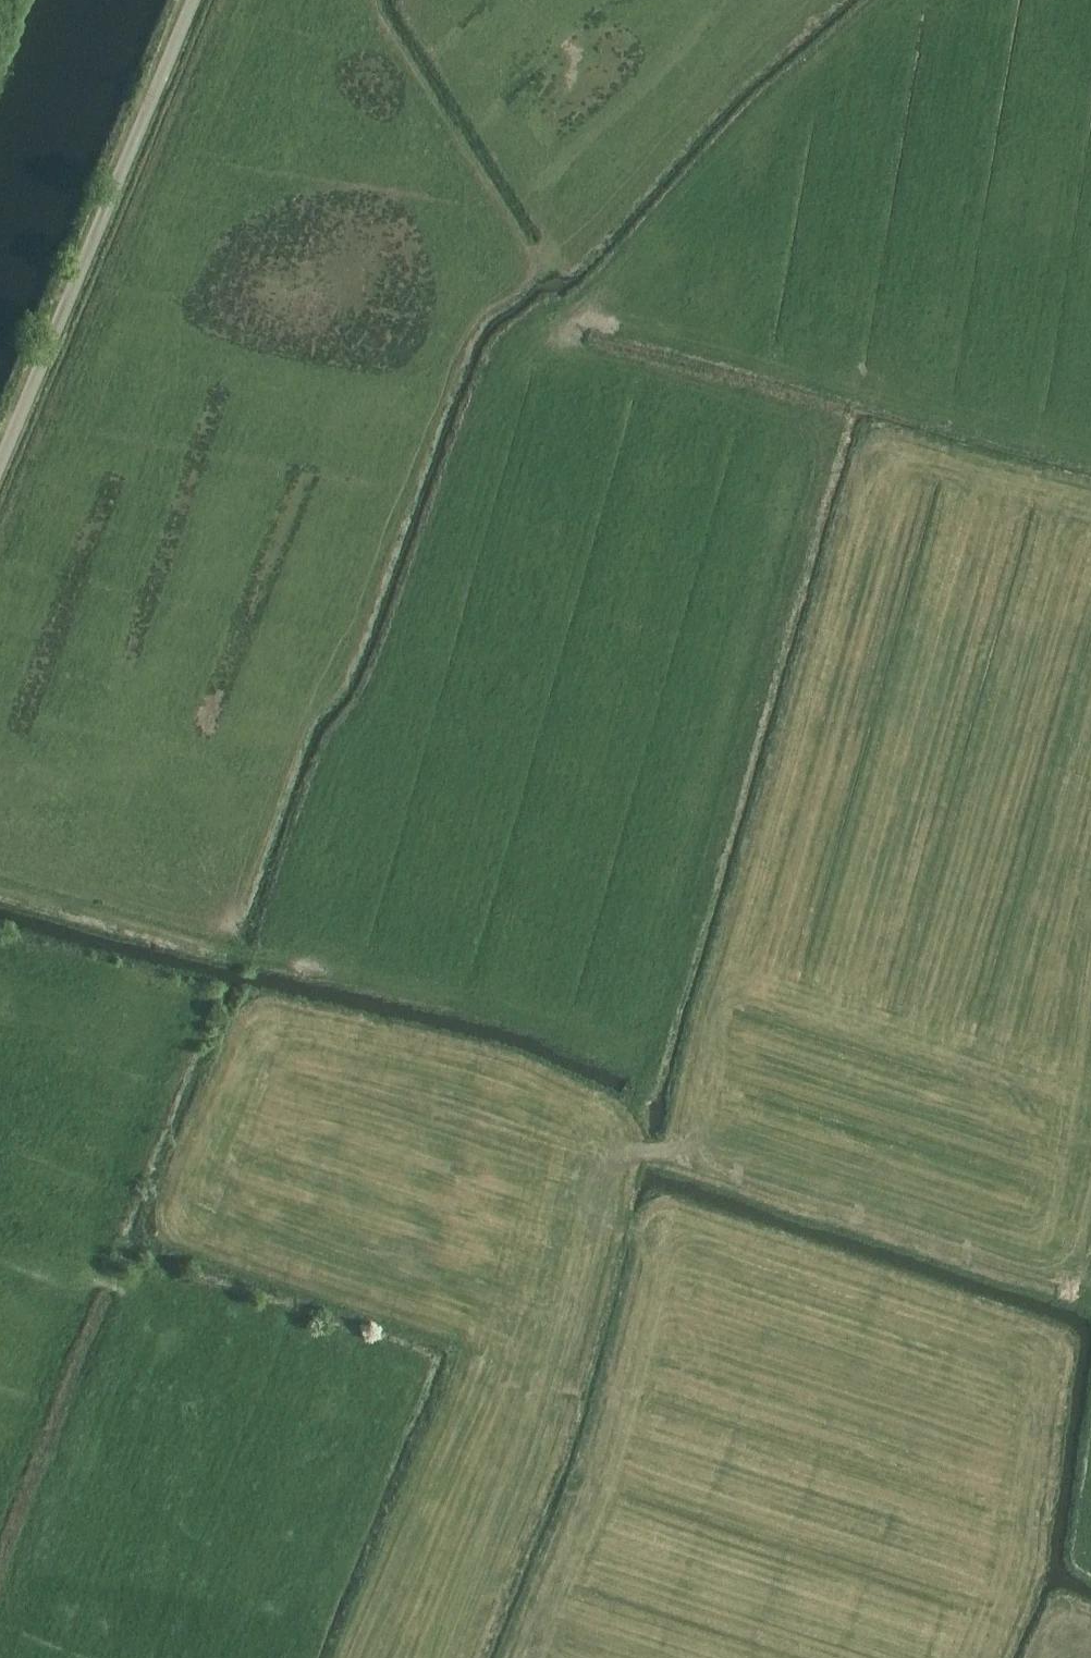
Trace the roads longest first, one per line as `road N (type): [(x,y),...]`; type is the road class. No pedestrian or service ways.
road 1 (residential): [(0,468),(197,0)]

